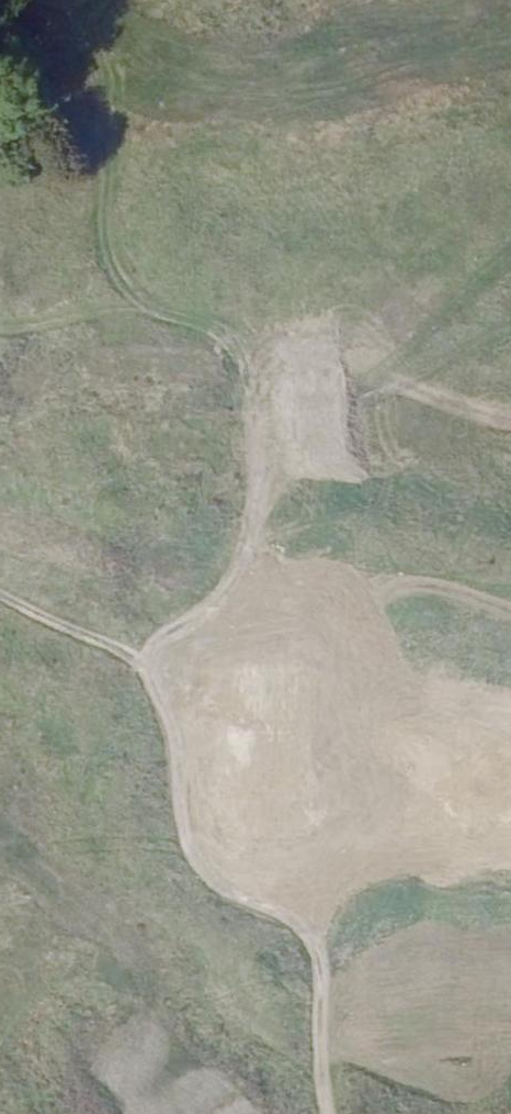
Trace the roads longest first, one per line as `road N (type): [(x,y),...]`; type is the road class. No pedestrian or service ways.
road 1 (track): [(136,668),(167,736),(184,868),(206,891),(268,914),(301,943)]
road 2 (track): [(249,422),(250,499),(236,570),(213,604),(136,668)]
road 3 (track): [(0,456),(36,430),(82,418),(249,422)]
road 4 (track): [(249,422),(346,406),(489,334)]
road 5 (track): [(312,1068),(510,1057)]
road 6 (track): [(136,668),(0,605)]
road 7 (track): [(301,943),(310,972),(312,1068)]

